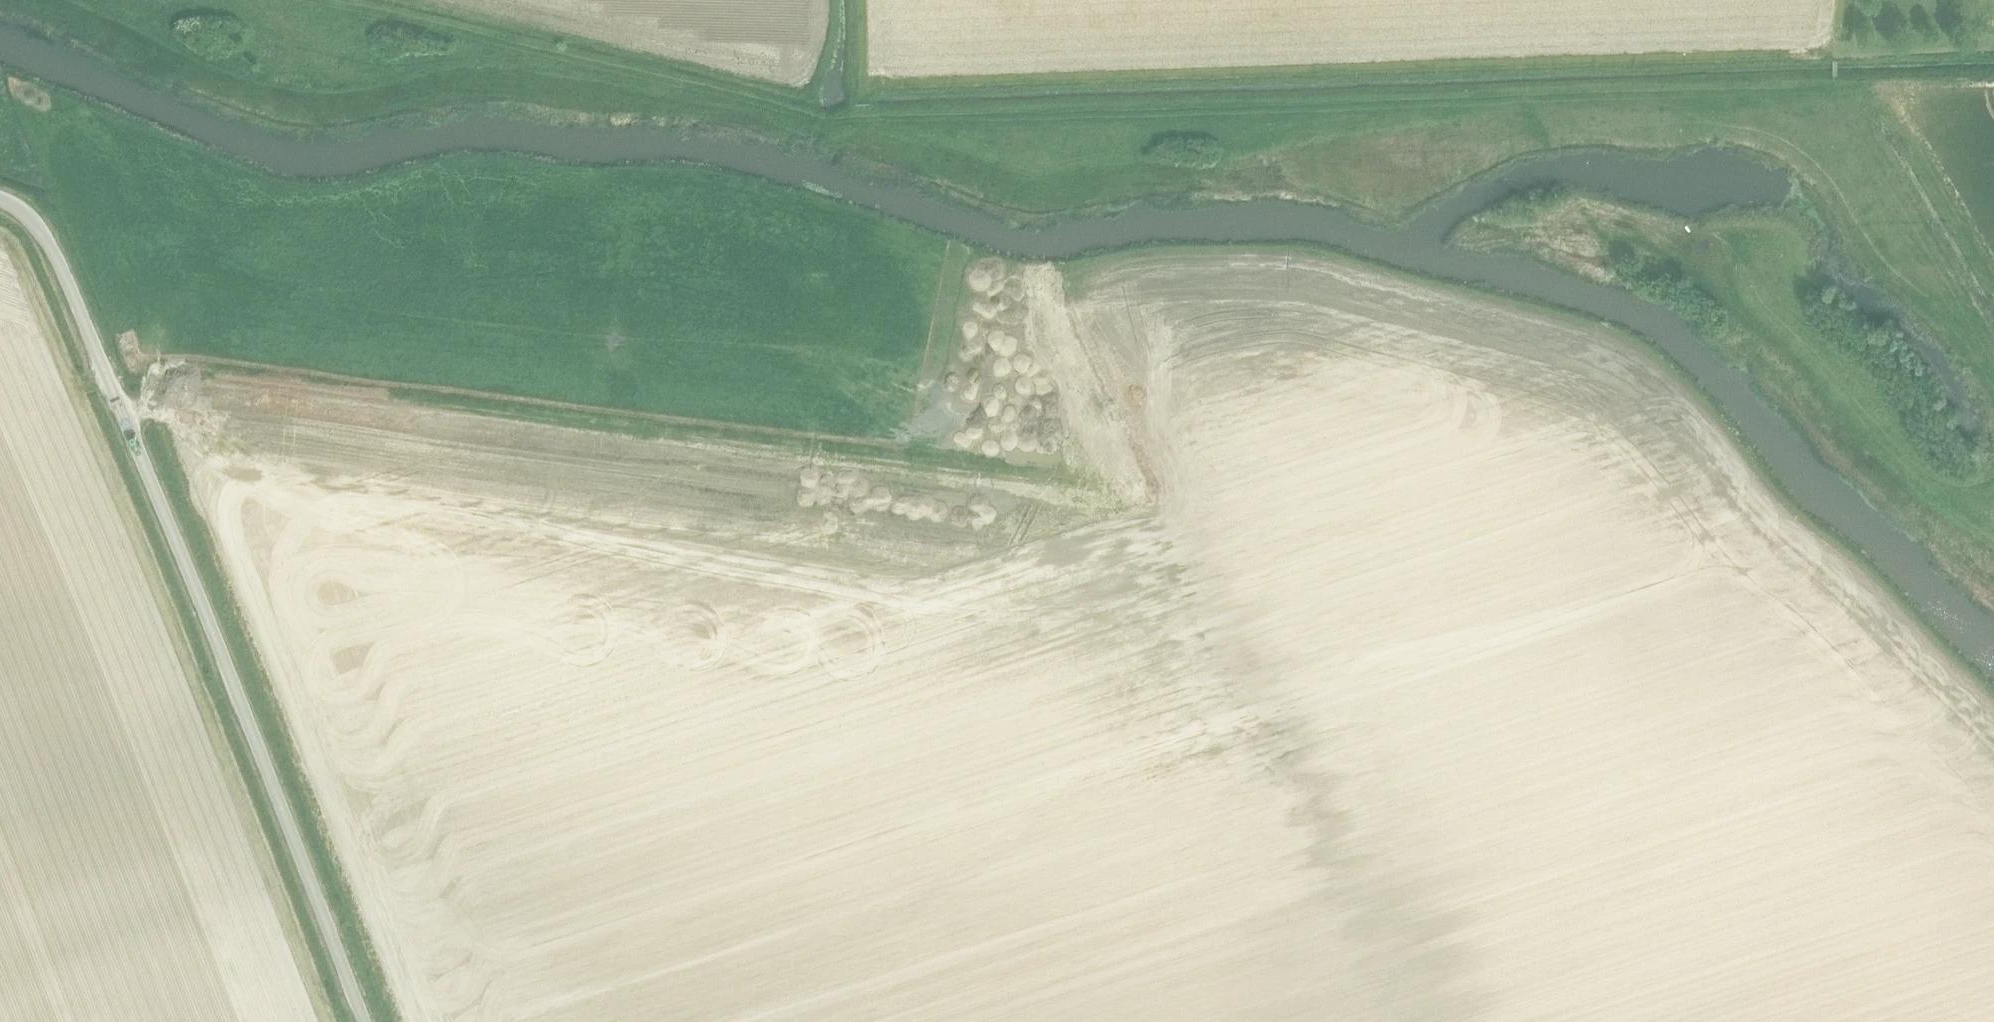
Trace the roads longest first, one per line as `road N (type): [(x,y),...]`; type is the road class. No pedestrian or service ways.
road 1 (unclassified): [(363,1021),(66,276),(38,225),(0,198)]

